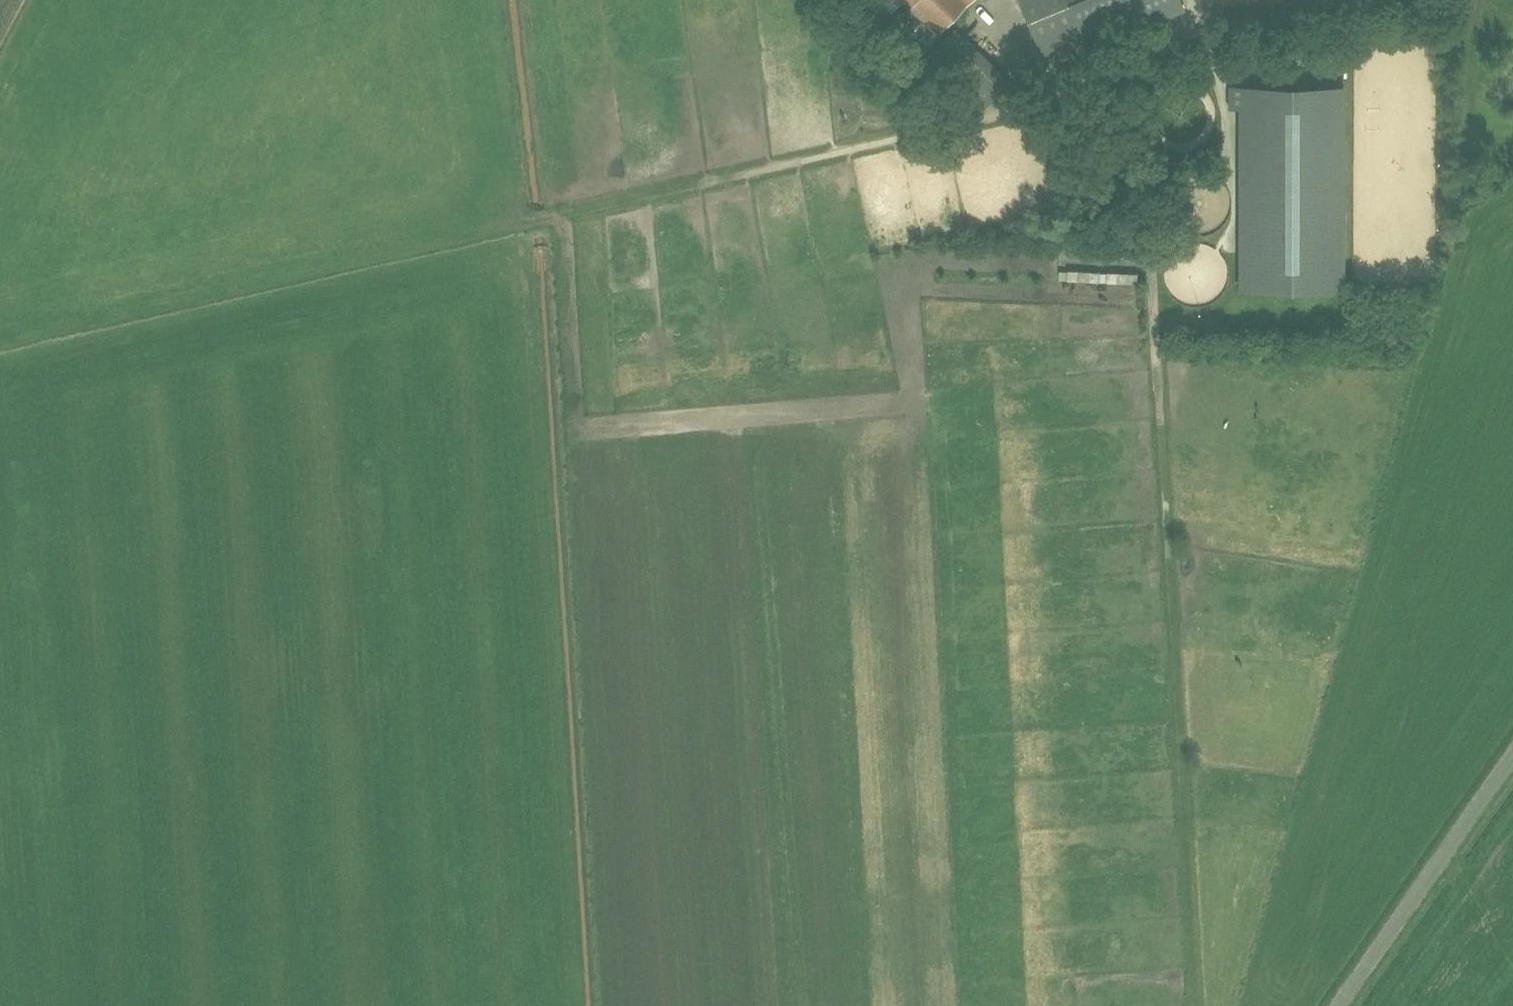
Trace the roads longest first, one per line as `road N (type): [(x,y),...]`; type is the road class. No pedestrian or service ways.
road 1 (unclassified): [(1338,1005),(1512,758)]

